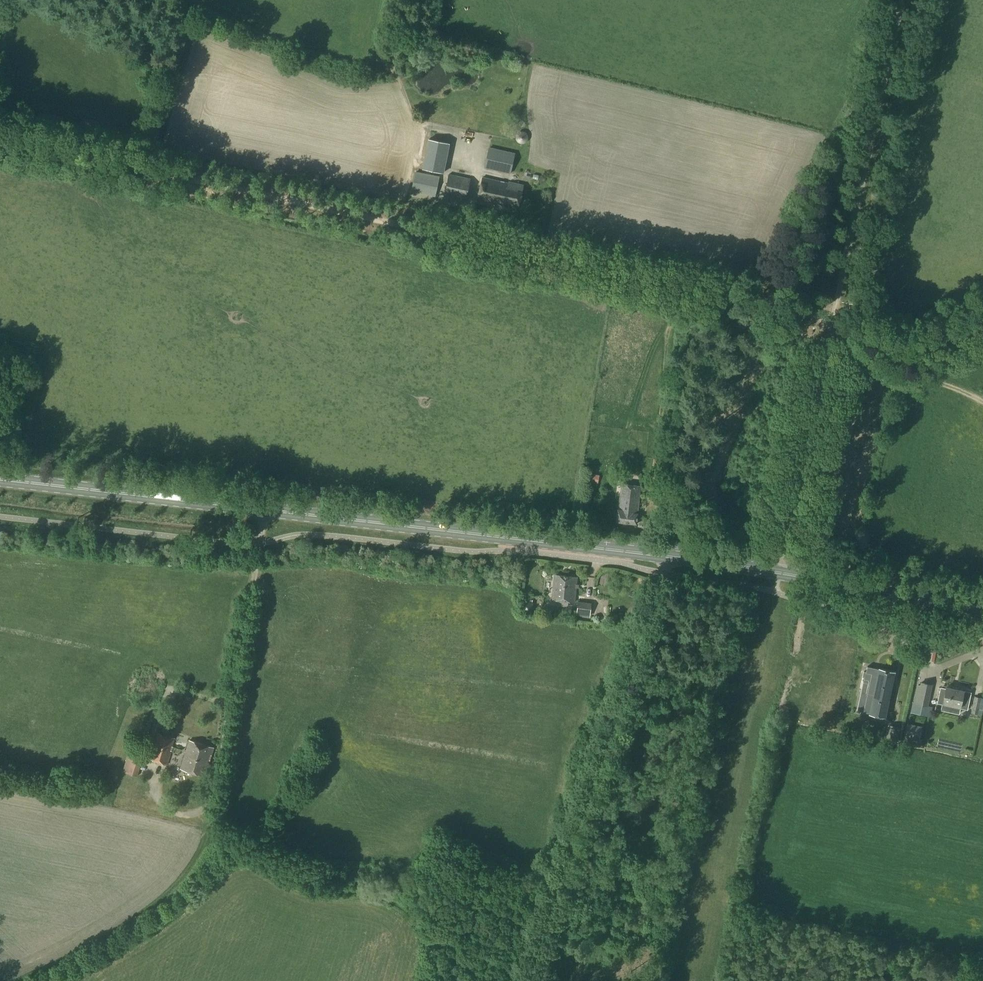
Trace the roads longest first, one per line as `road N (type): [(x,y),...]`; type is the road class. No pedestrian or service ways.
road 1 (track): [(833,319),(0,138)]
road 2 (primary): [(779,574),(0,480)]
road 3 (track): [(430,980),(434,941),(400,905),(292,878),(201,817),(218,774),(267,512)]
road 4 (track): [(530,980),(656,573),(672,559)]
road 5 (unclassified): [(779,574),(833,319)]
road 6 (primary): [(982,613),(779,574)]
road 7 (track): [(982,323),(905,350),(833,319)]

